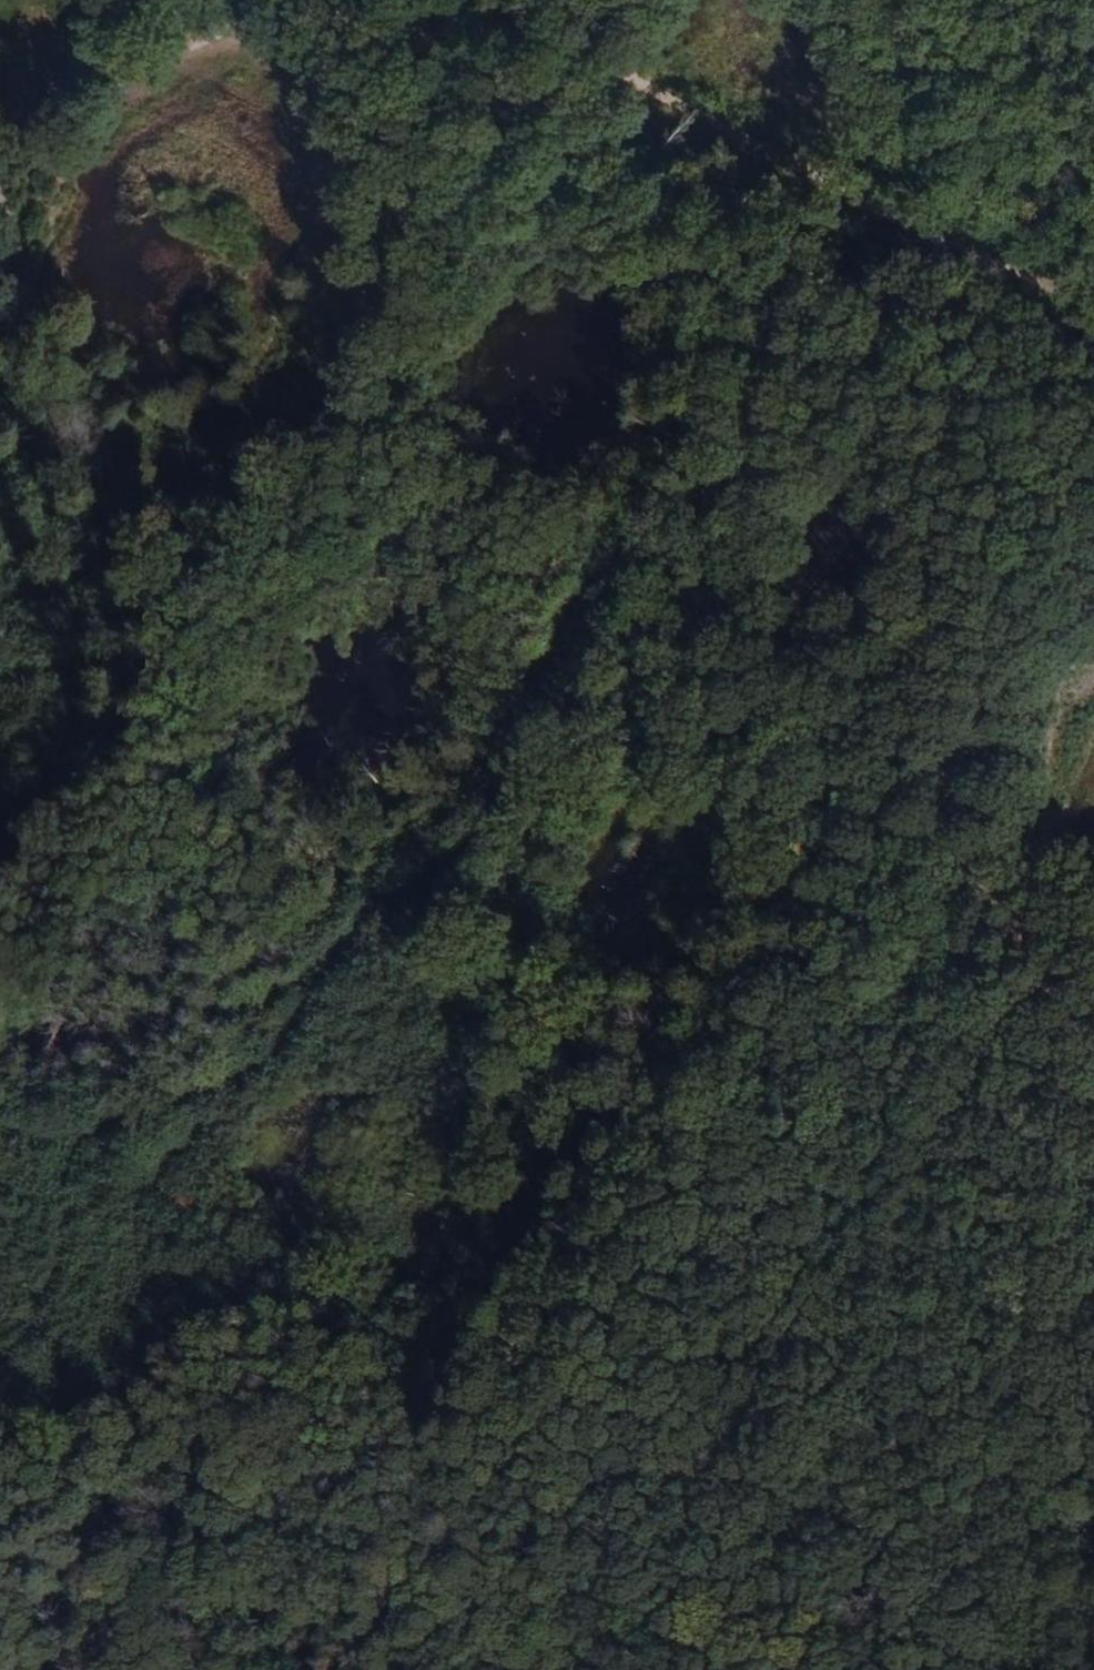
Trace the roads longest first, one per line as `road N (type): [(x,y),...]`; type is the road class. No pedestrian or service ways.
road 1 (track): [(520,0),(1093,284)]
road 2 (track): [(0,1246),(65,1377),(60,1597),(44,1669)]

